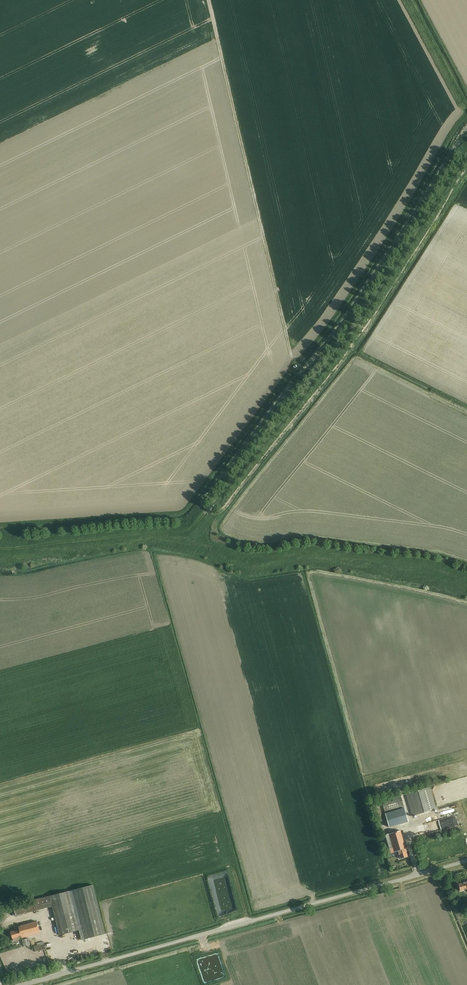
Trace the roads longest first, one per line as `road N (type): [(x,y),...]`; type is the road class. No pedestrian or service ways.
road 1 (unclassified): [(23,984),(466,861)]

